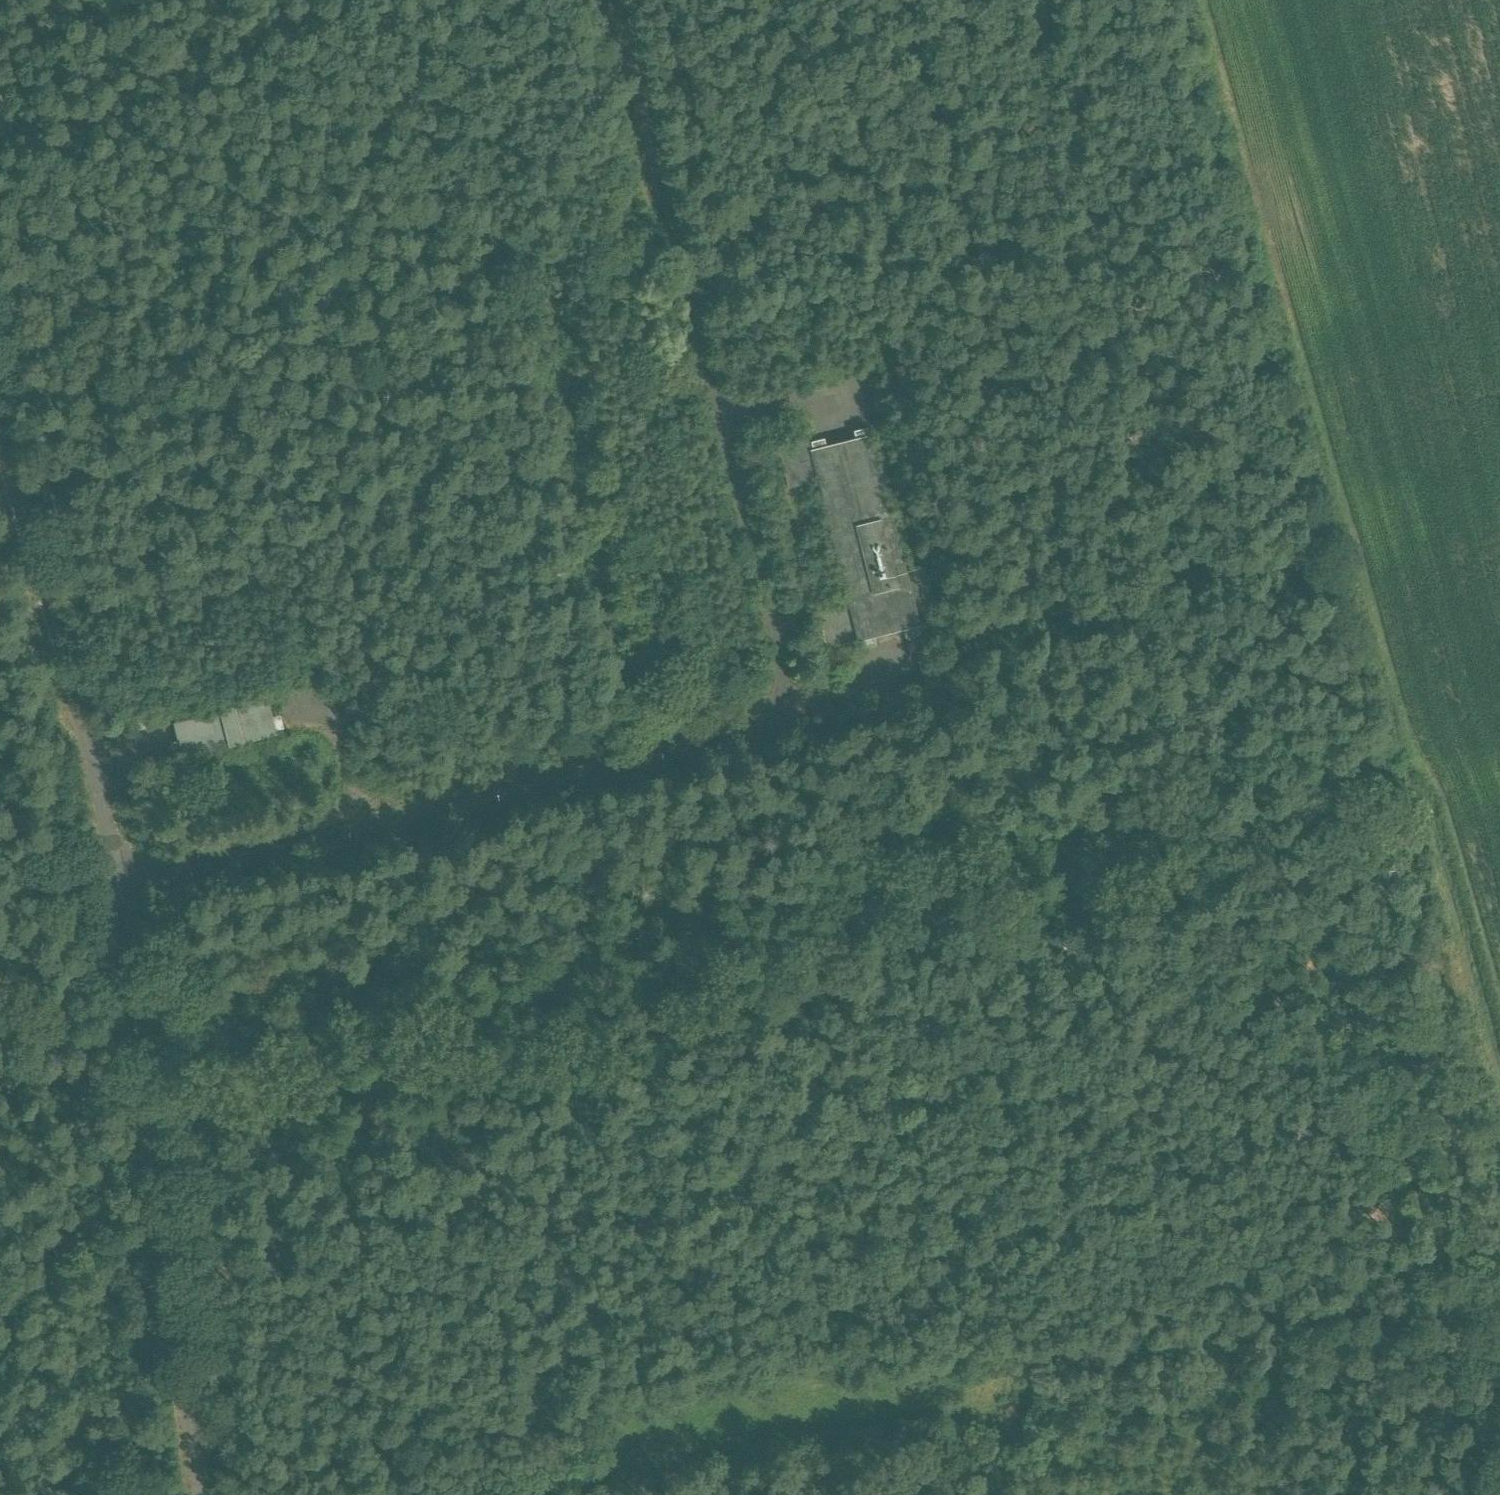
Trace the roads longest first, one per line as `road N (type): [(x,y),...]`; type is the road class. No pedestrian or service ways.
road 1 (unclassified): [(616,0),(773,624),(782,682),(772,718),(731,747),(115,890)]
road 2 (unclassified): [(200,1494),(115,890)]
road 3 (unclassified): [(115,890),(90,710),(0,436)]

